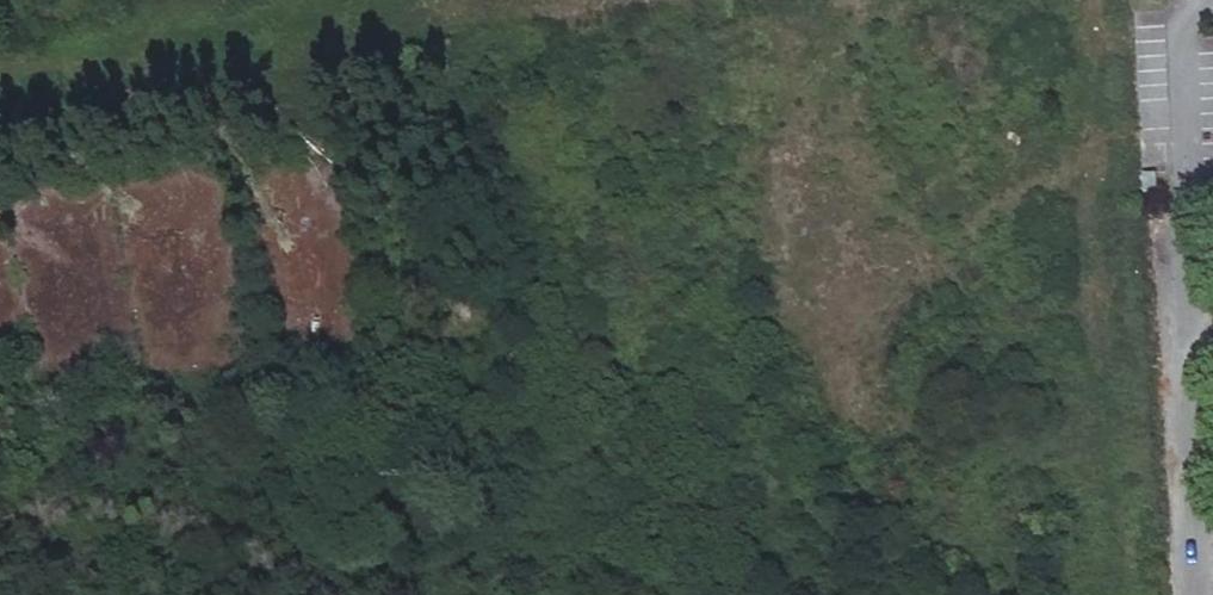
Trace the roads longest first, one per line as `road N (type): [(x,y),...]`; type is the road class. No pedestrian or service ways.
road 1 (unclassified): [(1170,339),(1185,594)]

